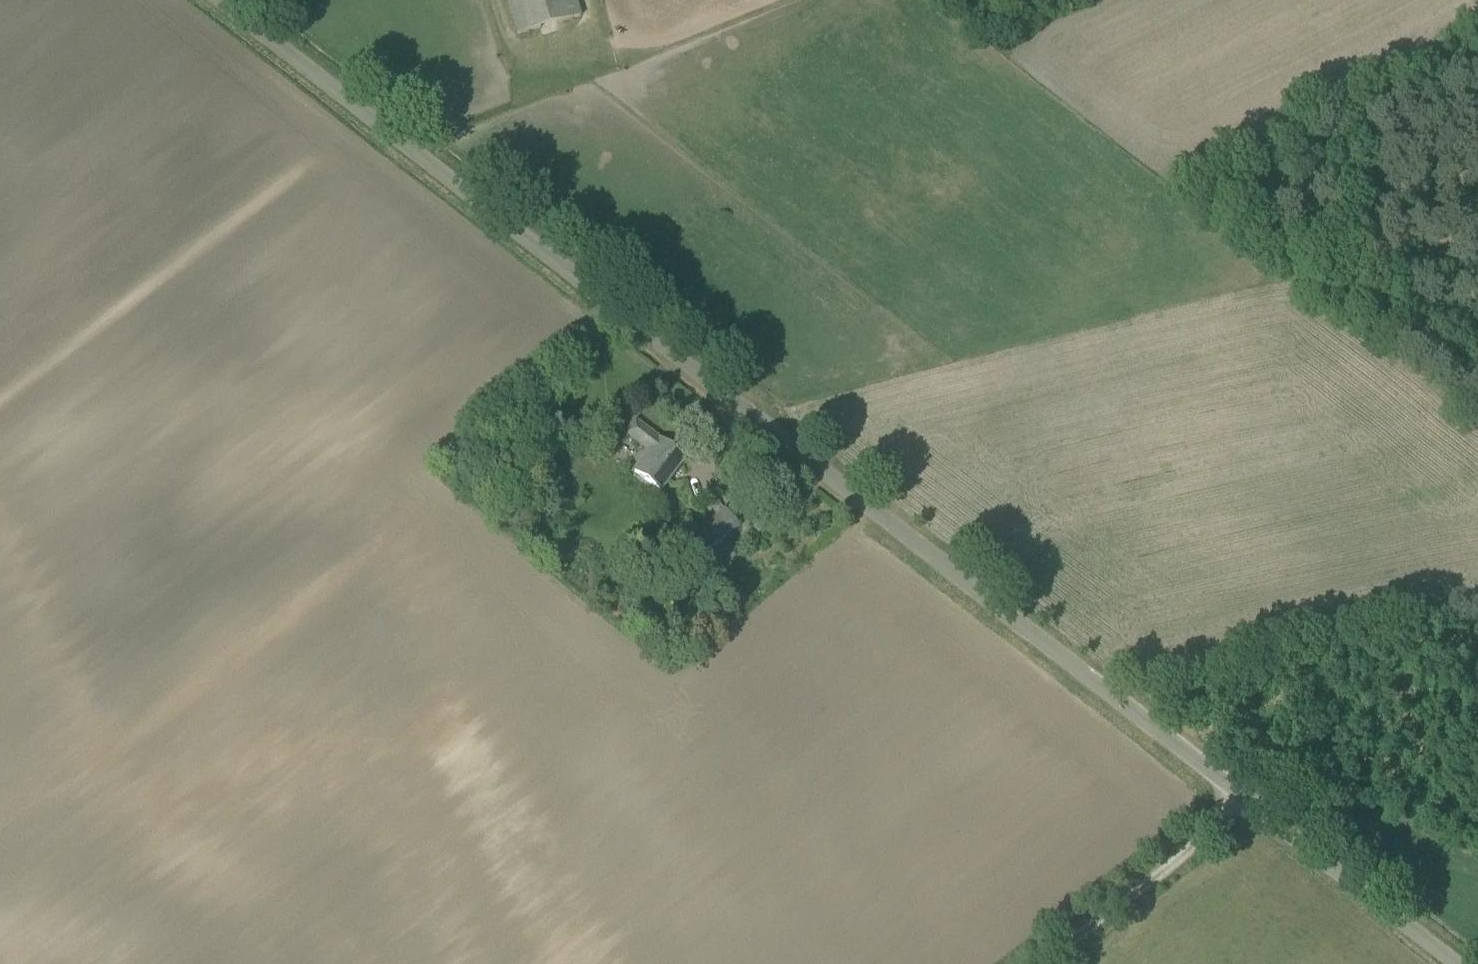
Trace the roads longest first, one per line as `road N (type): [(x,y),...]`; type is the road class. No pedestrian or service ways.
road 1 (unclassified): [(1460,963),(228,0)]
road 2 (track): [(1048,963),(1248,799)]

